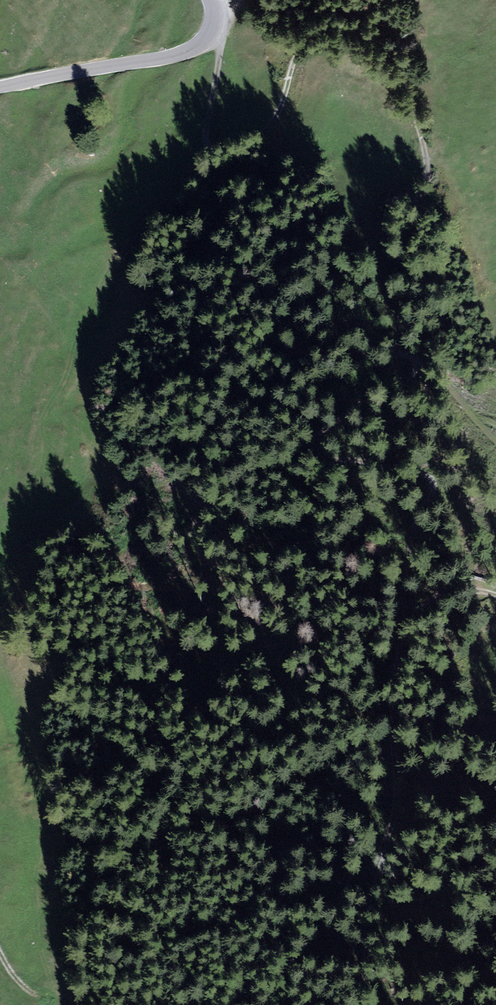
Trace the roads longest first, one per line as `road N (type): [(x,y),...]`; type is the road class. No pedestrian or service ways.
road 1 (track): [(216,39),(208,147),(236,150),(252,142),(278,108),(302,50),(326,38),(355,31),(386,38),(405,71),(429,168),(424,191),(366,249),(274,314),(282,324),(348,330),(443,375),(412,377),(303,445),(320,461),(366,456),(427,475),(428,506),(408,538),(406,614),(470,592),(495,596)]
road 2 (track): [(370,1004),(398,779),(397,667),(406,614)]
road 3 (tertiary): [(215,0),(223,10),(216,39),(170,56),(0,86)]

